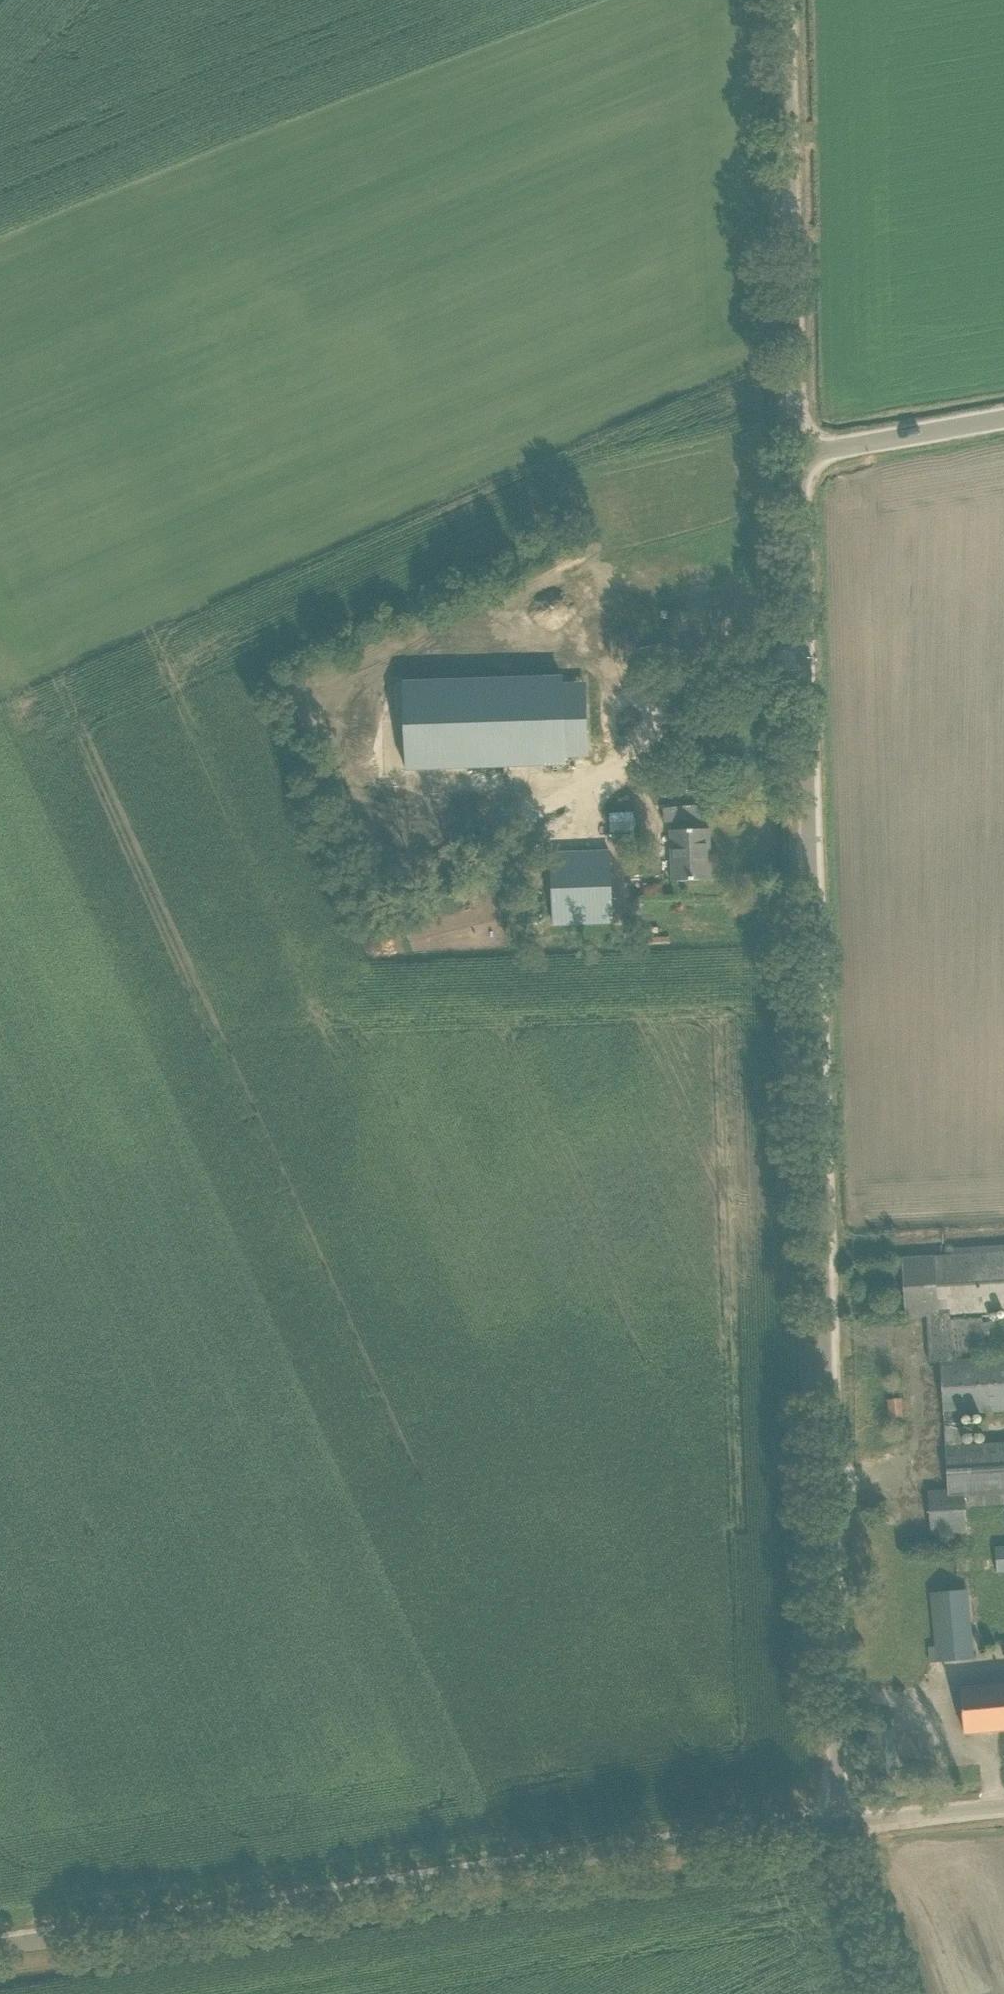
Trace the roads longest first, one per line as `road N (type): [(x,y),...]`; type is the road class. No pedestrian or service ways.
road 1 (unclassified): [(839,1820),(797,455)]
road 2 (unclassified): [(0,1942),(839,1820)]
road 3 (unclassified): [(797,455),(782,0)]
road 4 (unclassified): [(797,455),(1003,419)]
road 5 (unclassified): [(839,1820),(1003,1805)]

